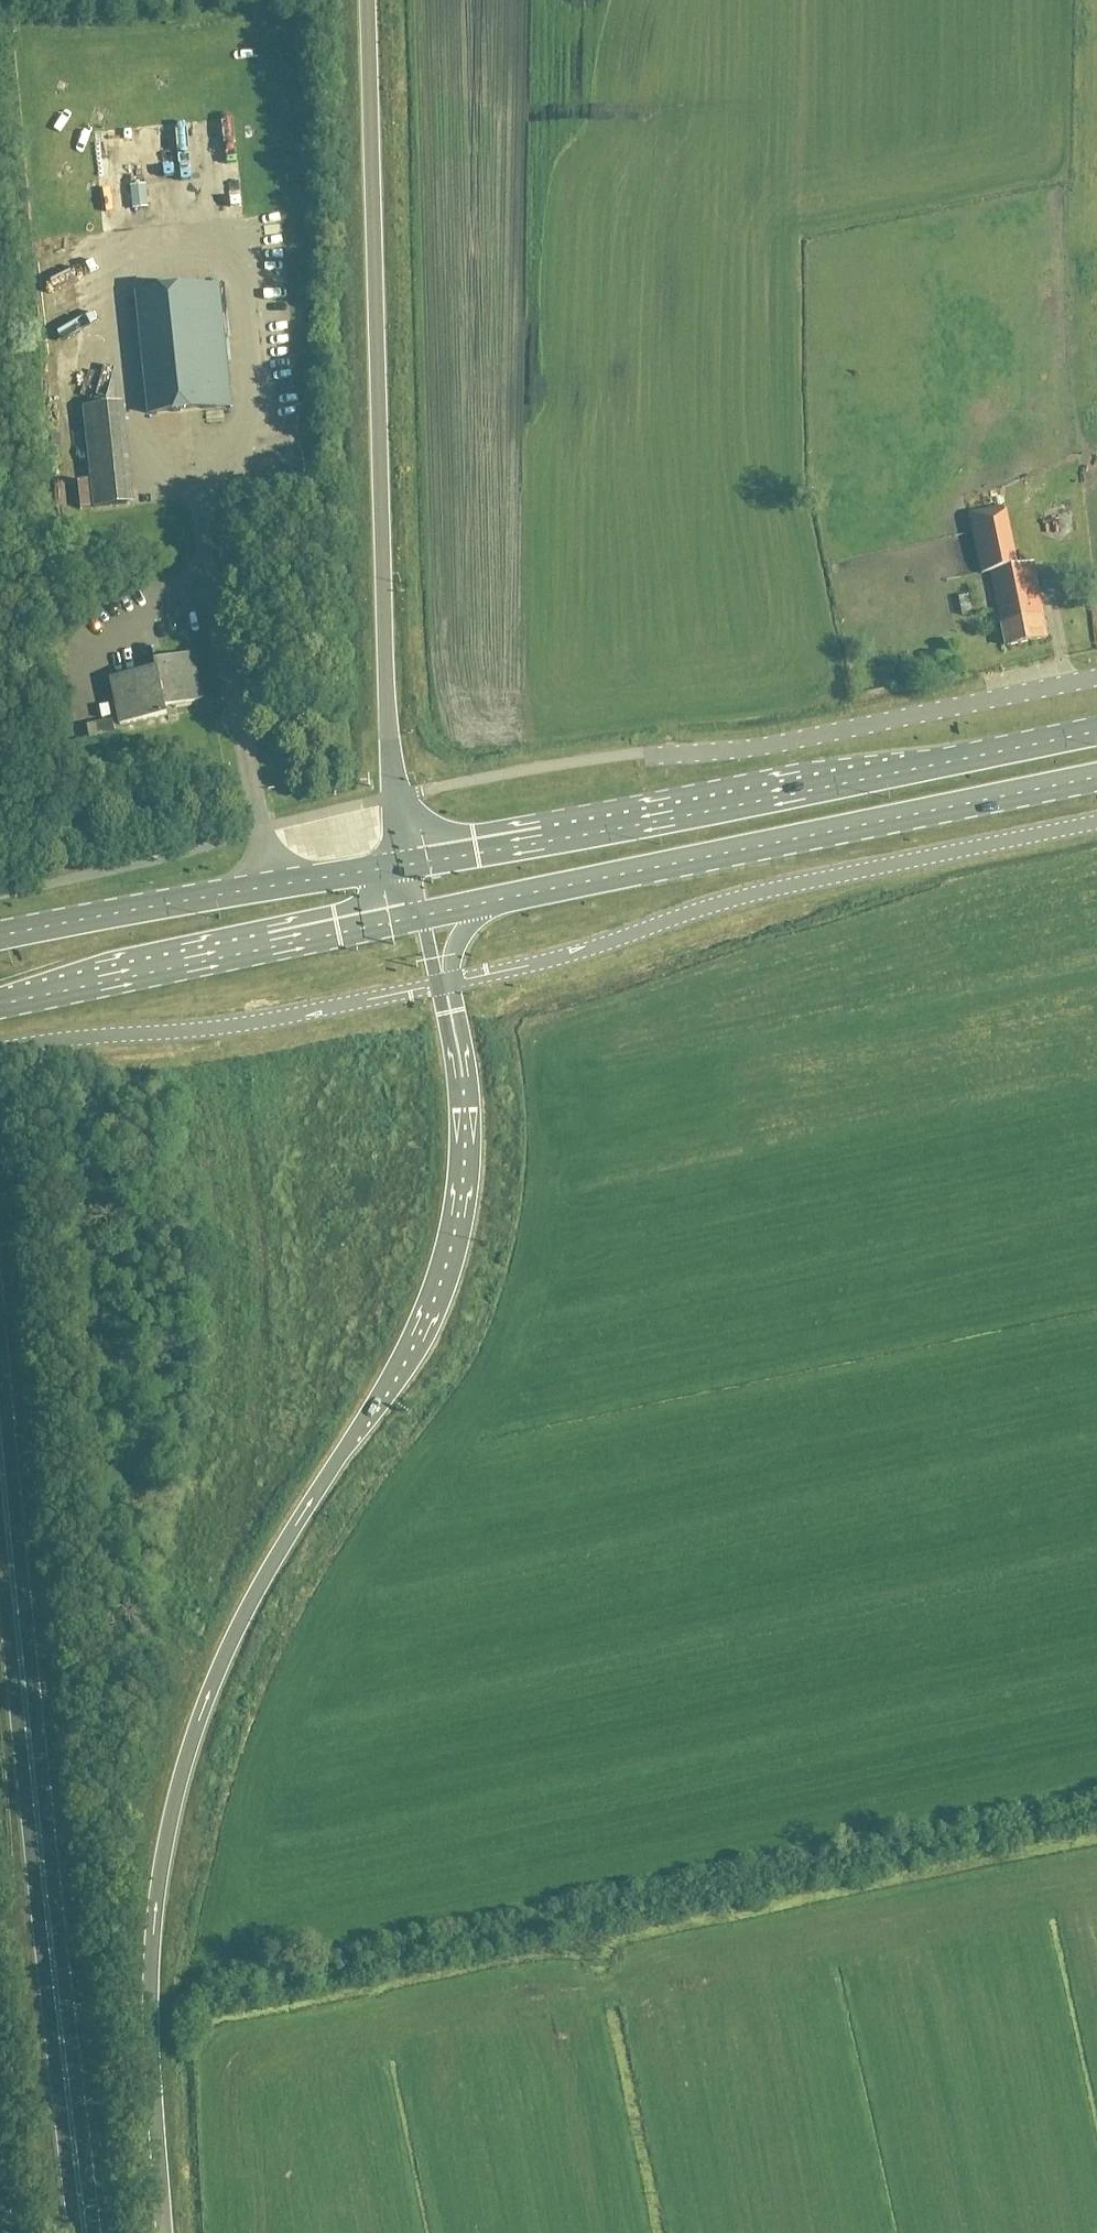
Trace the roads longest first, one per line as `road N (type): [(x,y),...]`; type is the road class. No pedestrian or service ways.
road 1 (trunk): [(165,2232),(150,2054),(151,1946),(162,1852),(226,1652),(406,1346),(437,1266),(454,1175),(451,1068),(436,988)]
road 2 (trunk): [(408,867),(389,737),(368,0)]
road 3 (trunk): [(85,2232),(0,1462)]
road 4 (primary): [(1096,734),(408,867)]
road 5 (unclassified): [(436,988),(555,960),(775,890),(1096,824)]
road 6 (primary): [(478,907),(1096,779)]
road 7 (unclassified): [(642,754),(756,746),(1096,680)]
road 8 (unclassified): [(0,1049),(240,1027),(436,988)]
road 9 (primary): [(0,1008),(422,919)]
road 10 (primary): [(408,867),(0,938)]

